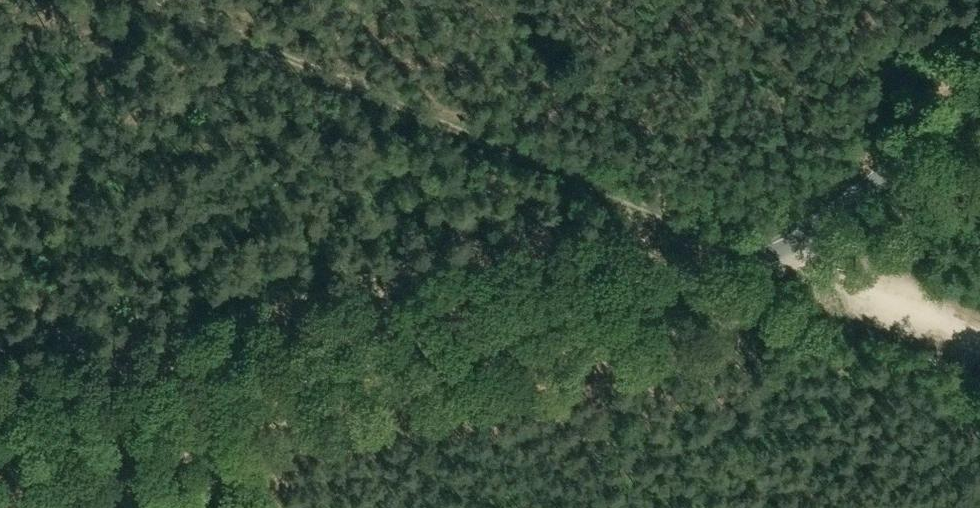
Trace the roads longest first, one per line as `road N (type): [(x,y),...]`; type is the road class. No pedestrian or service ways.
road 1 (tertiary): [(0,448),(764,256),(825,221),(979,99)]
road 2 (track): [(140,0),(764,256)]
road 3 (track): [(979,350),(764,256)]

